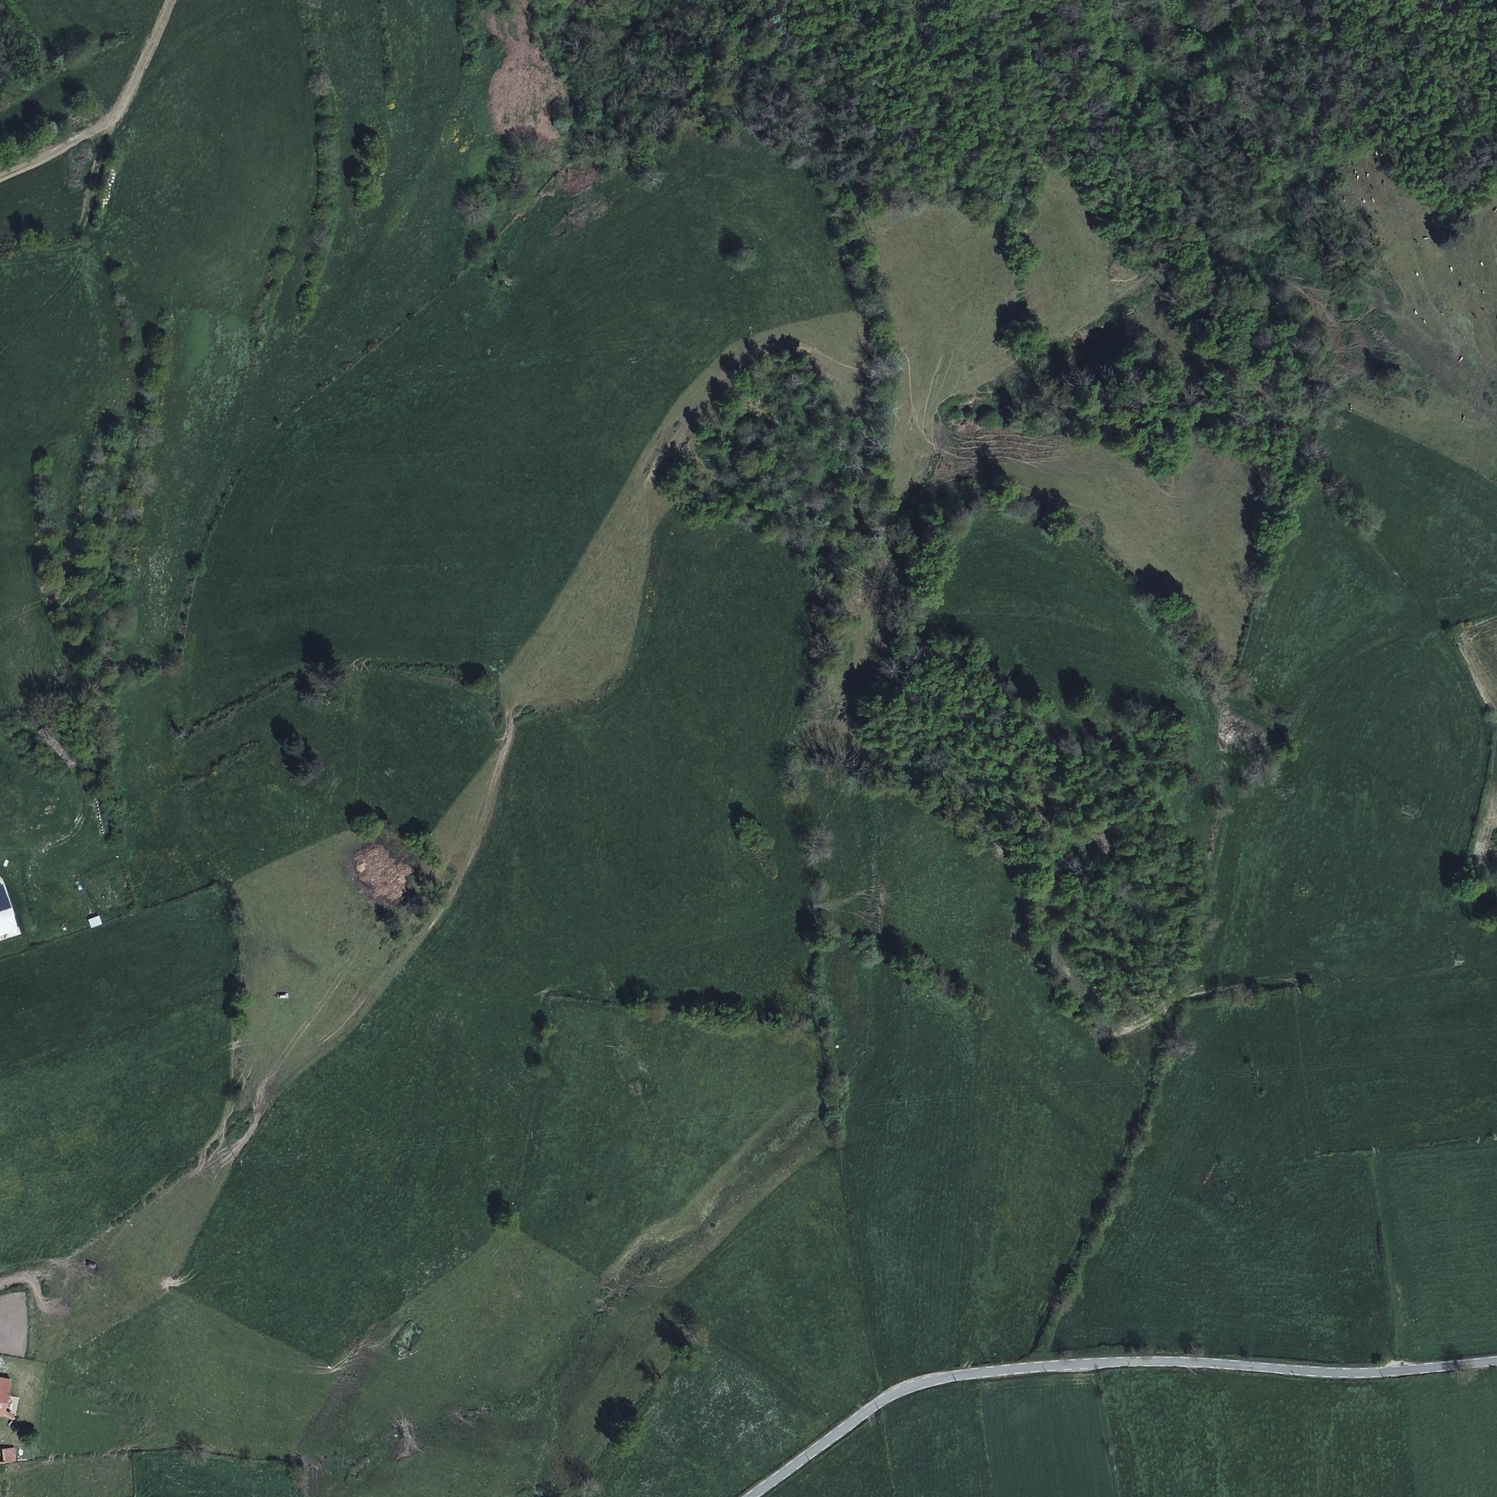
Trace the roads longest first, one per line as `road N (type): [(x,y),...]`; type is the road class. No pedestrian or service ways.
road 1 (unclassified): [(1496,1346),(1292,1365),(955,1374),(908,1386),(755,1496)]

